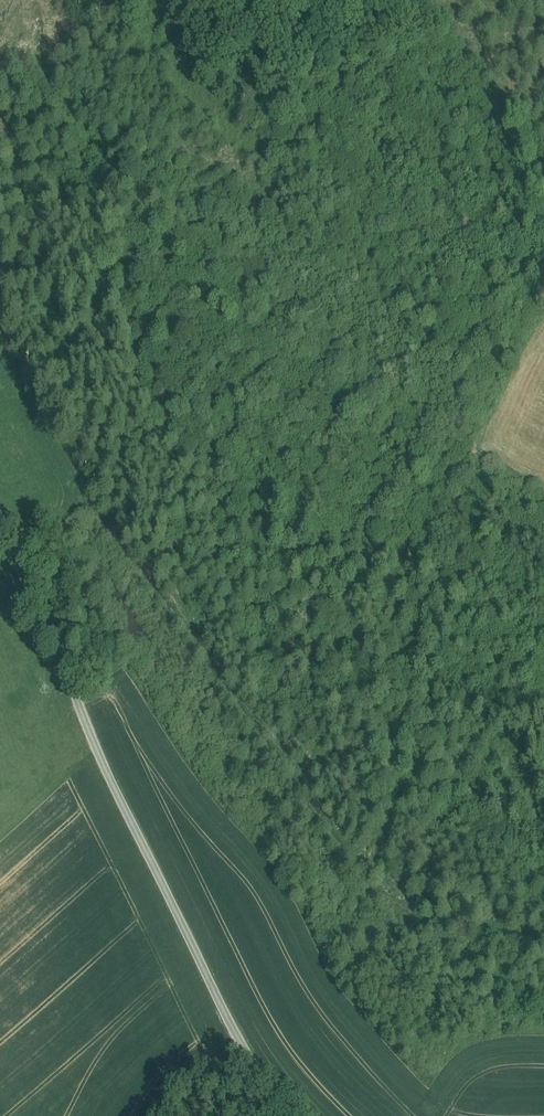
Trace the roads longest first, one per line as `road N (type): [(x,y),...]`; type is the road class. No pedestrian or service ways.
road 1 (tertiary): [(296,1115),(264,1083),(100,757),(38,599),(0,547)]

